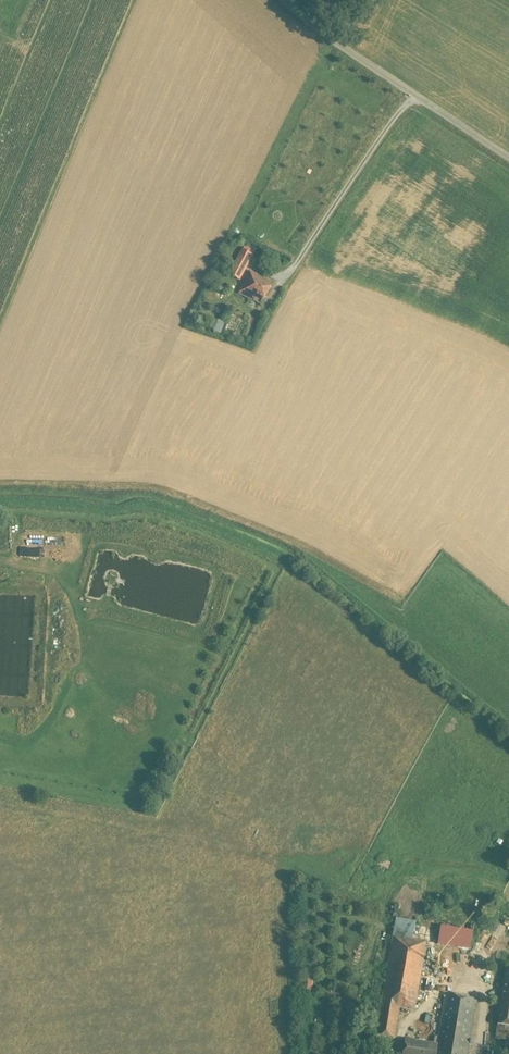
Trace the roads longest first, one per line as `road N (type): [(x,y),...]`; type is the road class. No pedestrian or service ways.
road 1 (unclassified): [(287,0),(508,158)]

